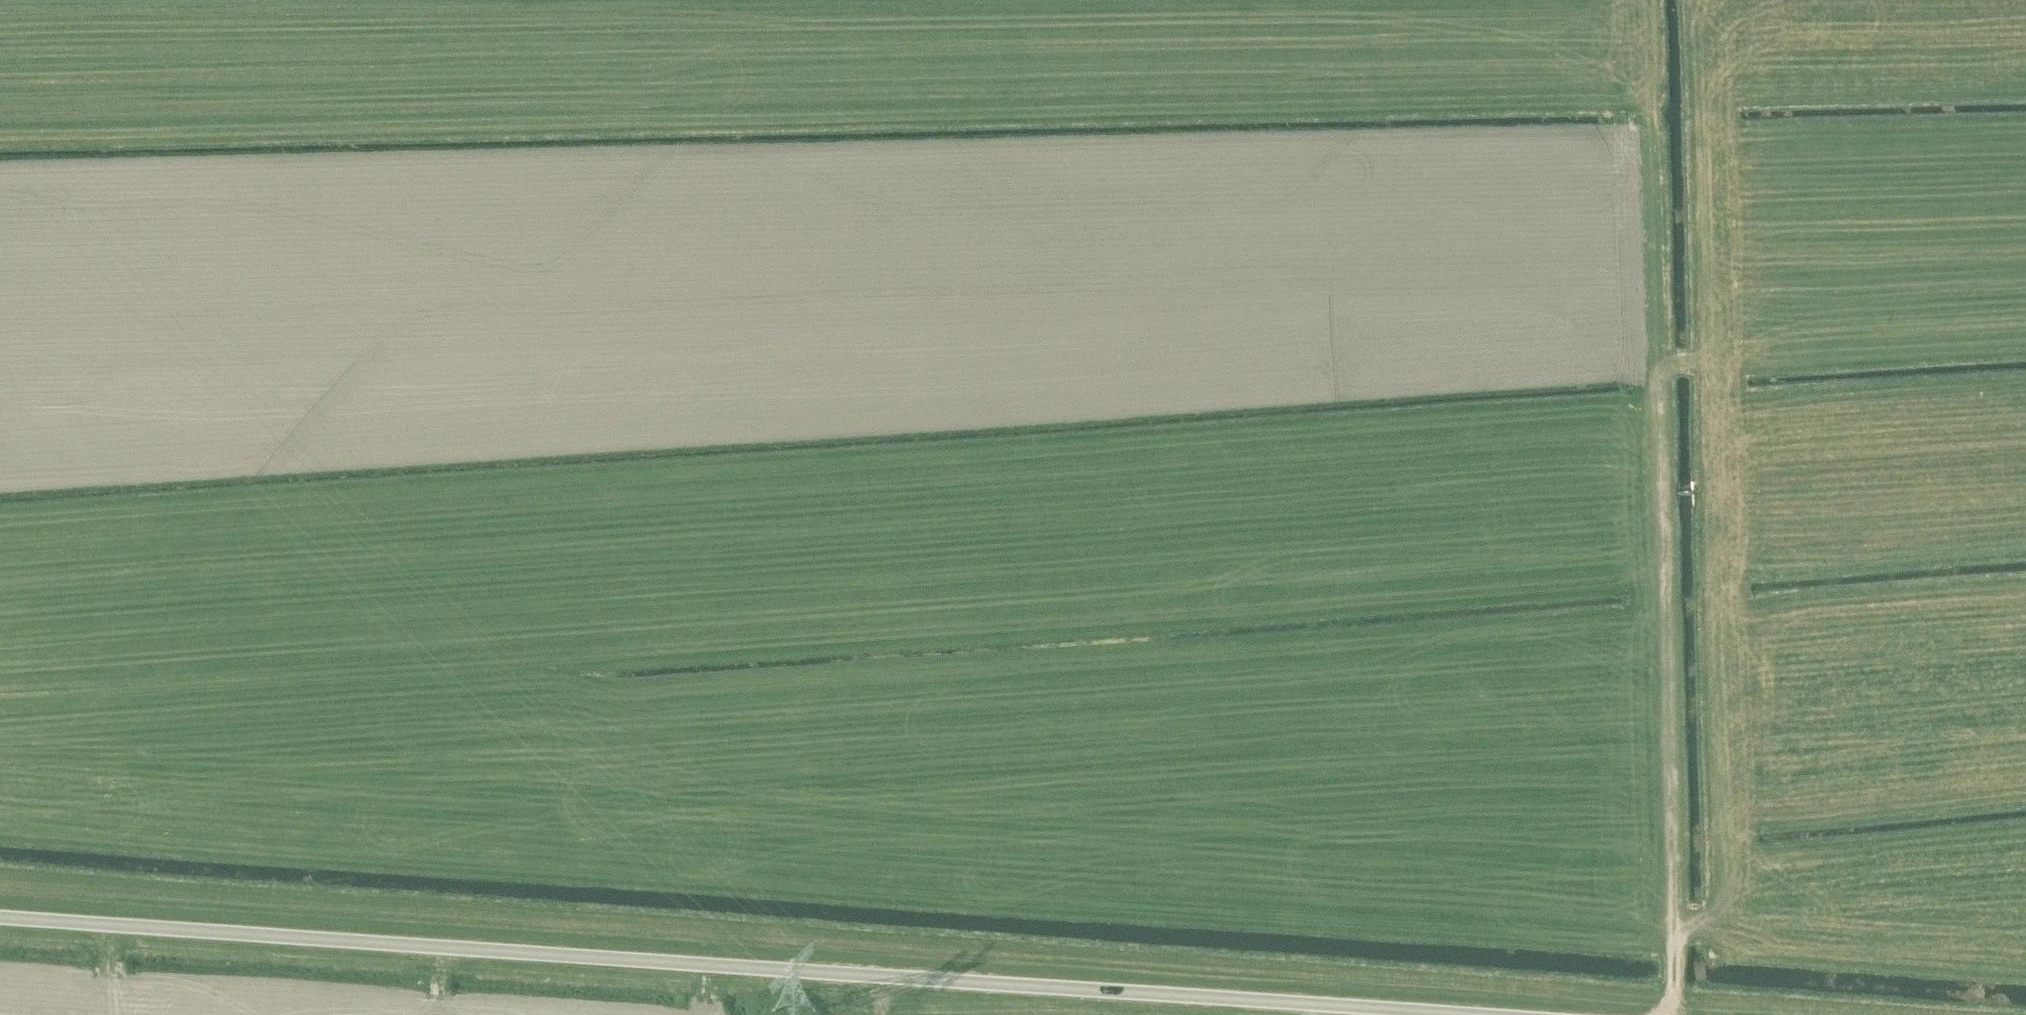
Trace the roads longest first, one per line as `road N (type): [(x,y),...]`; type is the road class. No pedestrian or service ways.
road 1 (unclassified): [(1463,1014),(0,918)]

